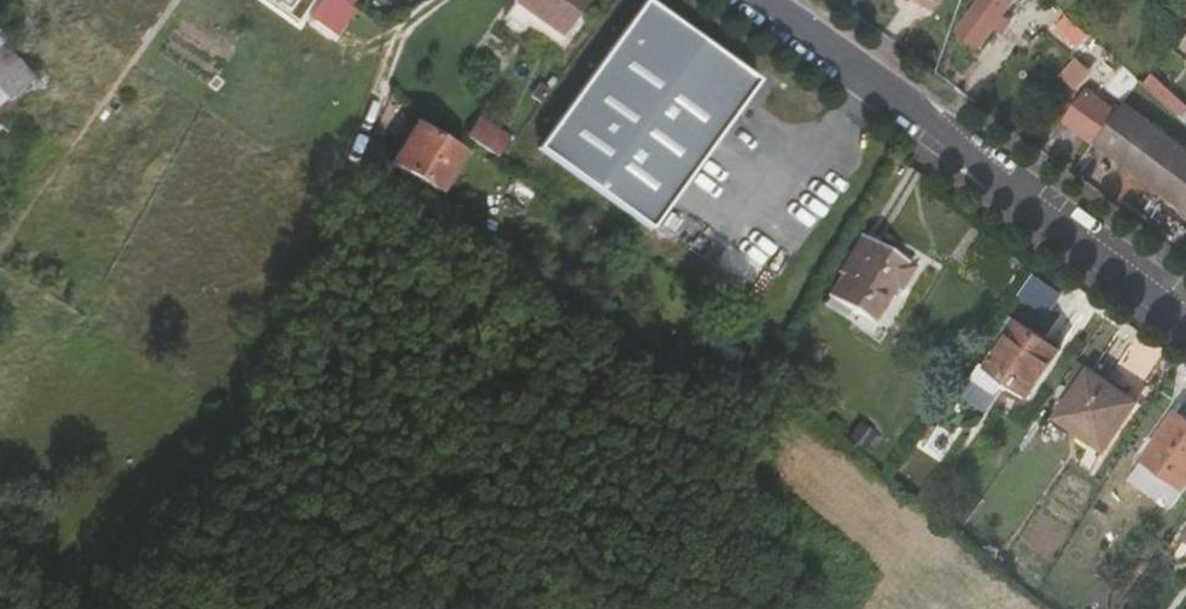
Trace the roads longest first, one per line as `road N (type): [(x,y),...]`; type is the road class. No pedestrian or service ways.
road 1 (secondary): [(752,0),(1185,322)]

